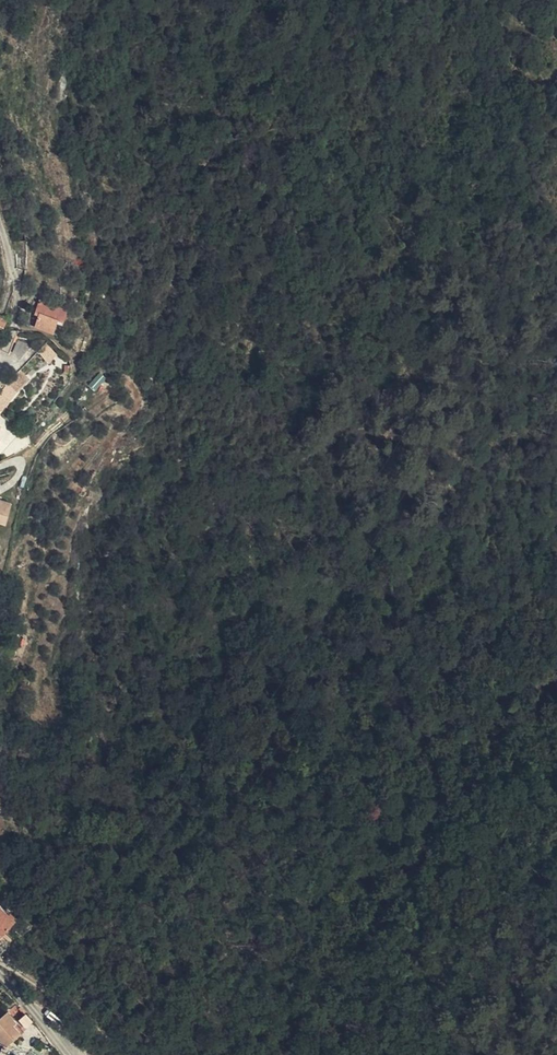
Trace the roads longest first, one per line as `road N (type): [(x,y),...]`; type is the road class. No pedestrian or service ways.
road 1 (track): [(0,962),(30,969),(118,1054)]

